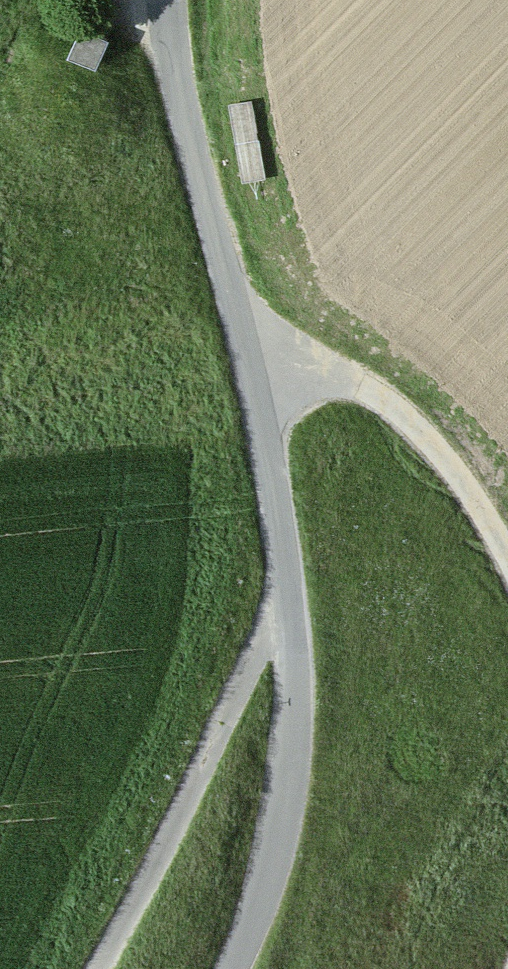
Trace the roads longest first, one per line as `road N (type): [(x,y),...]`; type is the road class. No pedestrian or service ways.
road 1 (tertiary): [(232,968),(265,887),(287,793),(295,651),(270,456),(183,110),(169,0)]
road 2 (track): [(95,968),(247,675),(293,620)]
road 3 (track): [(253,376),(342,379),(401,412),(445,459),(507,557)]

